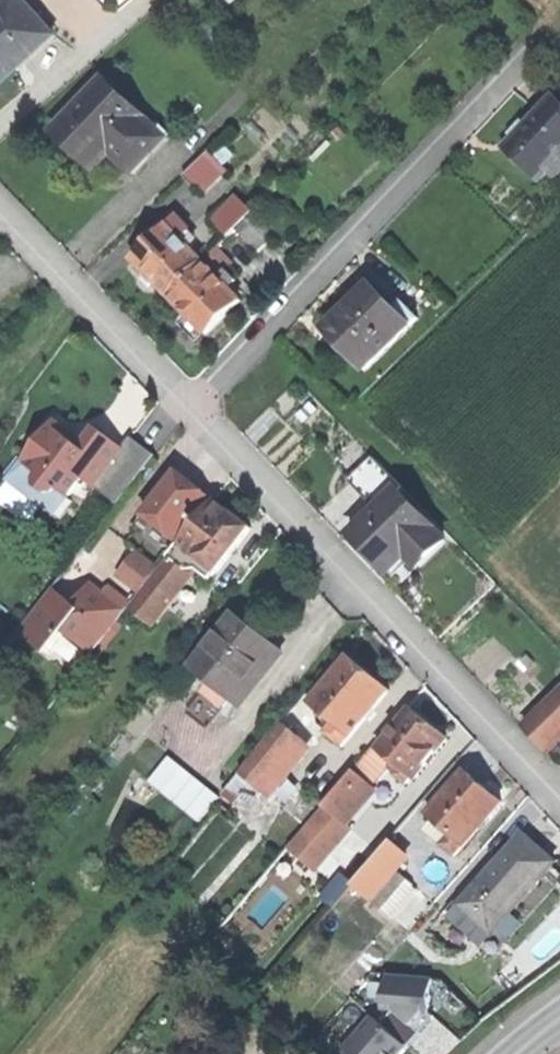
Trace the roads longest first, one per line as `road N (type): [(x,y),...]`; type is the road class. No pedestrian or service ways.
road 1 (residential): [(186,407),(559,800)]
road 2 (residential): [(186,407),(515,76)]
road 3 (residential): [(0,216),(186,407)]

